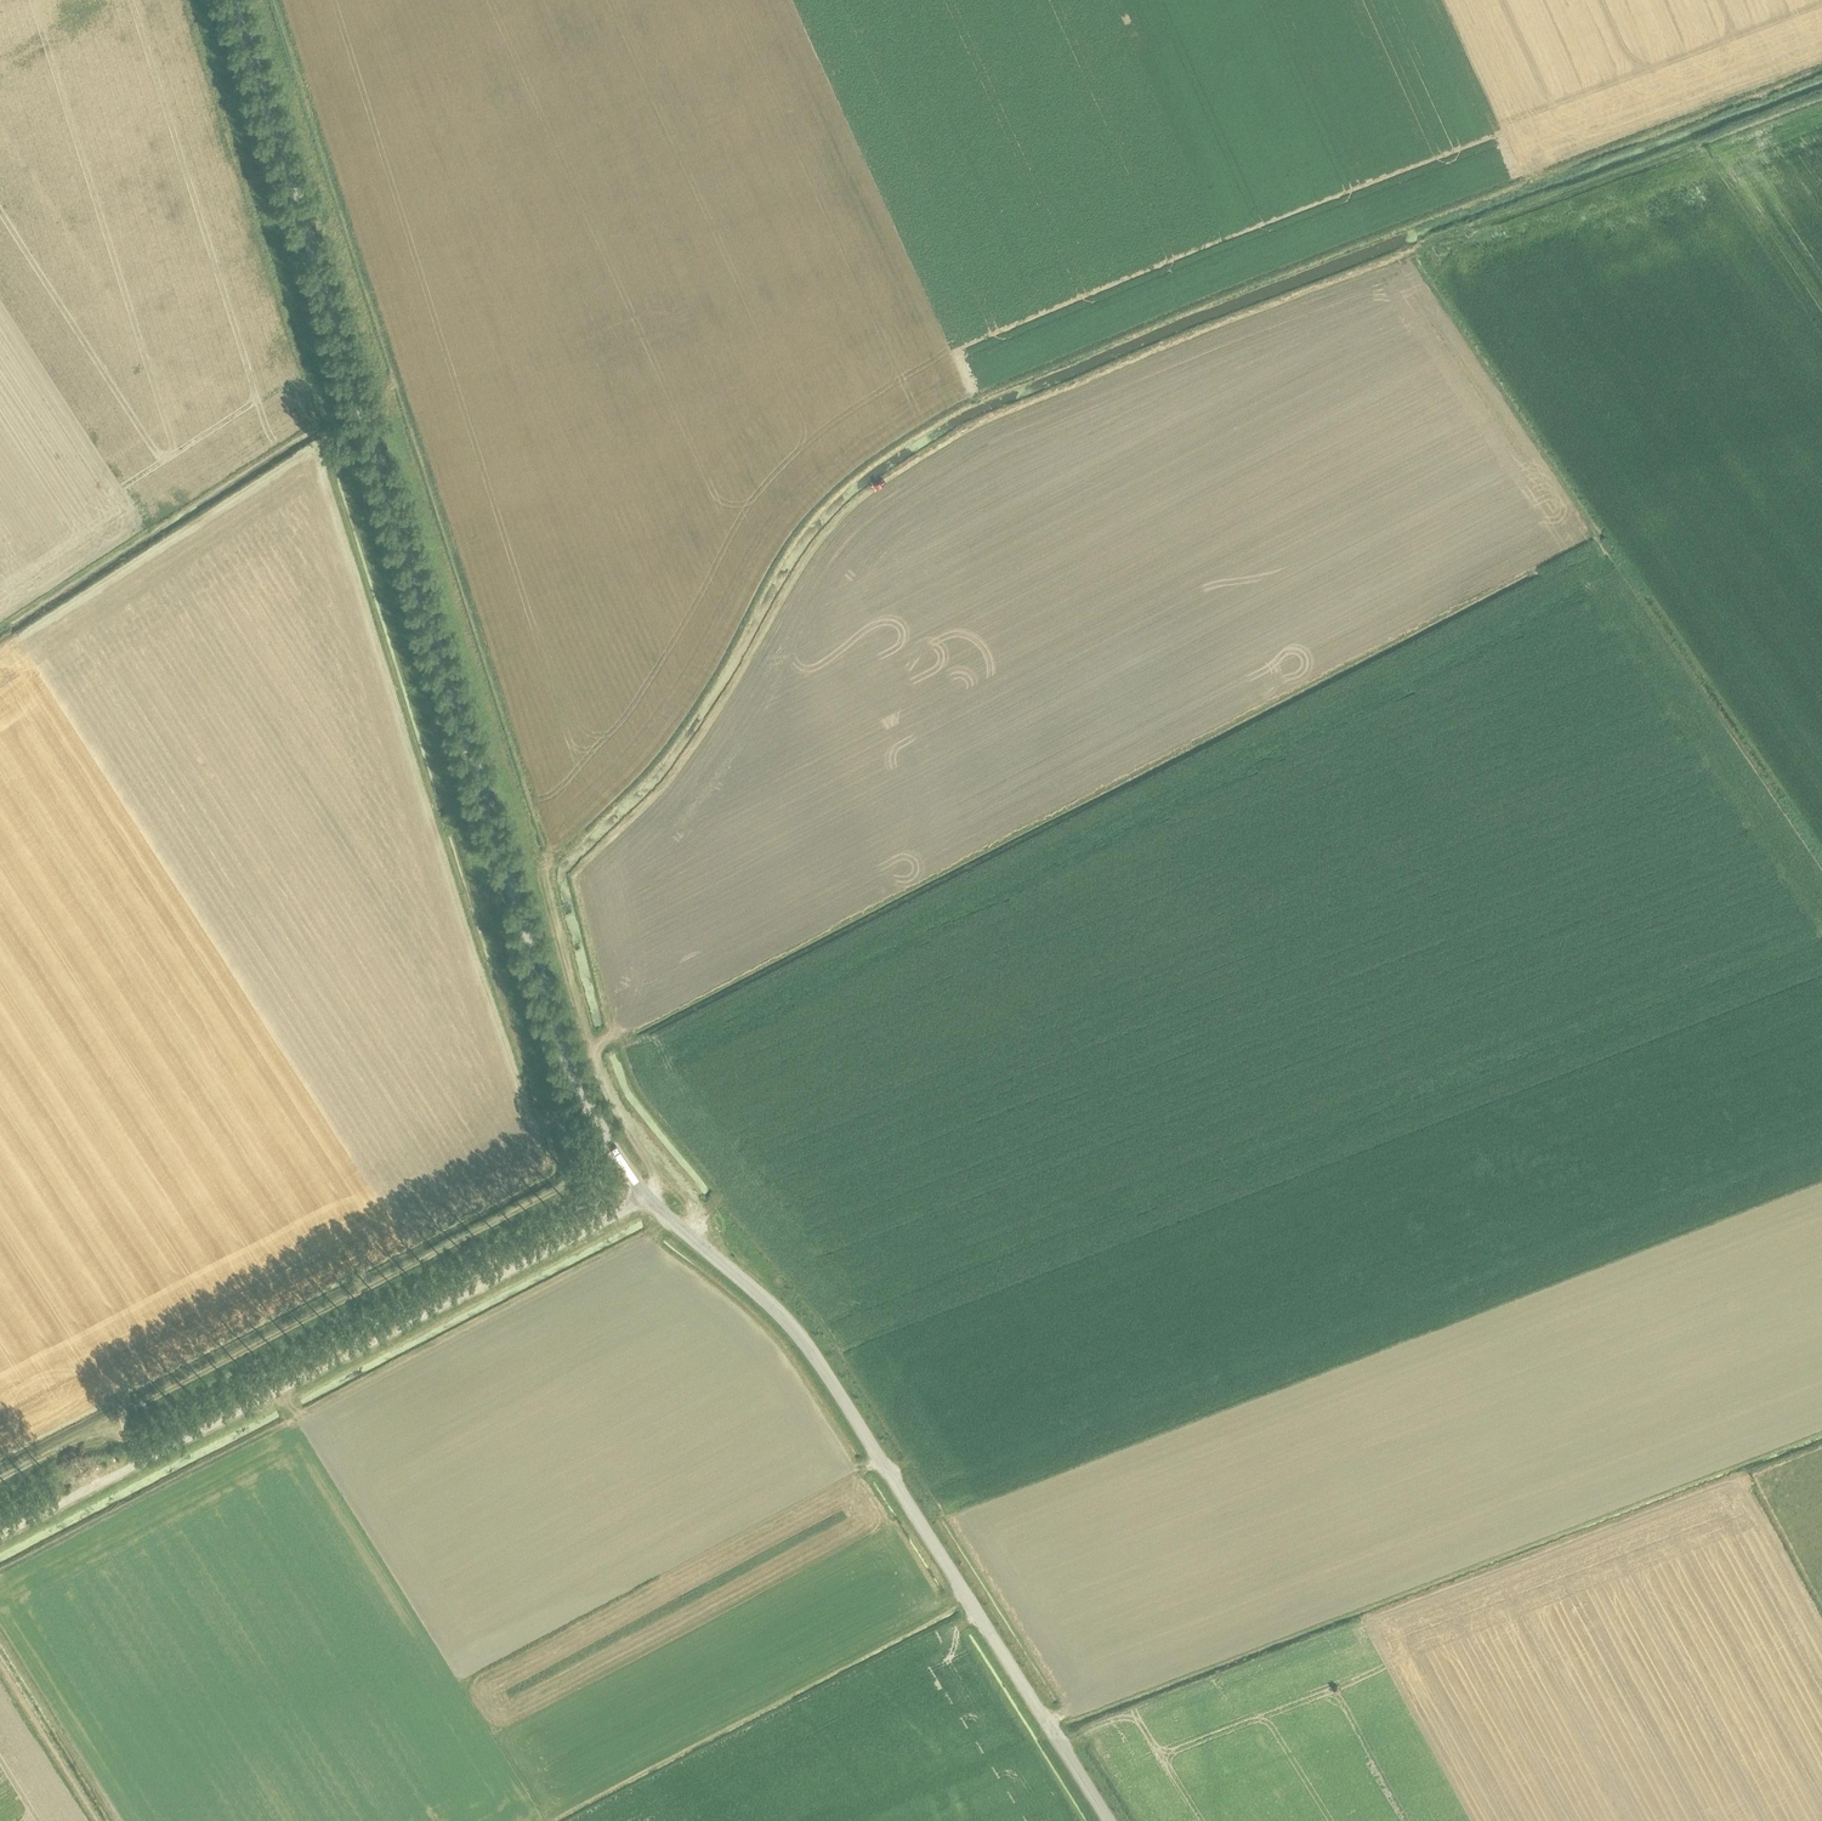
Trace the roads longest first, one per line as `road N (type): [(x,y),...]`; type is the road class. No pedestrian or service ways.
road 1 (unclassified): [(646,1198),(581,1091),(537,965),(233,0)]
road 2 (residential): [(1108,1820),(799,1331),(646,1198)]
road 3 (unclassified): [(0,1535),(646,1198)]

